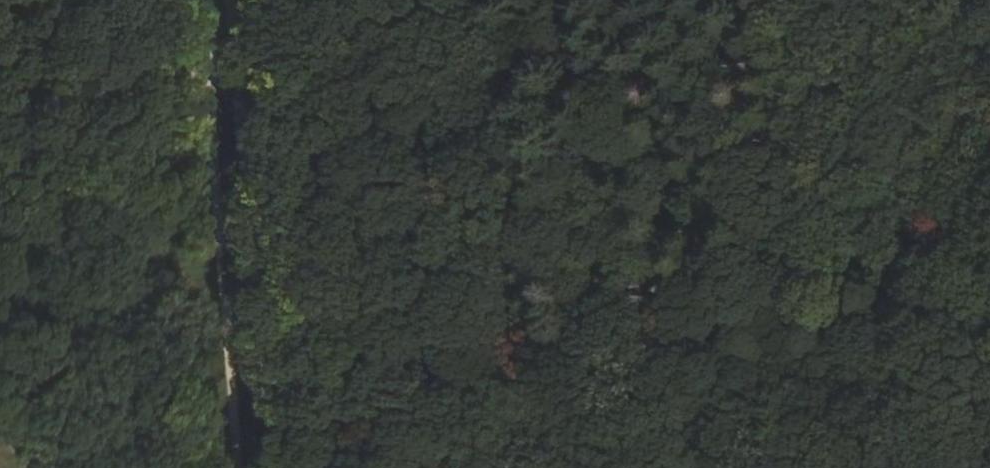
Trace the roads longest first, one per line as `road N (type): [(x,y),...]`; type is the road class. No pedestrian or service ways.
road 1 (track): [(0,227),(294,0)]

